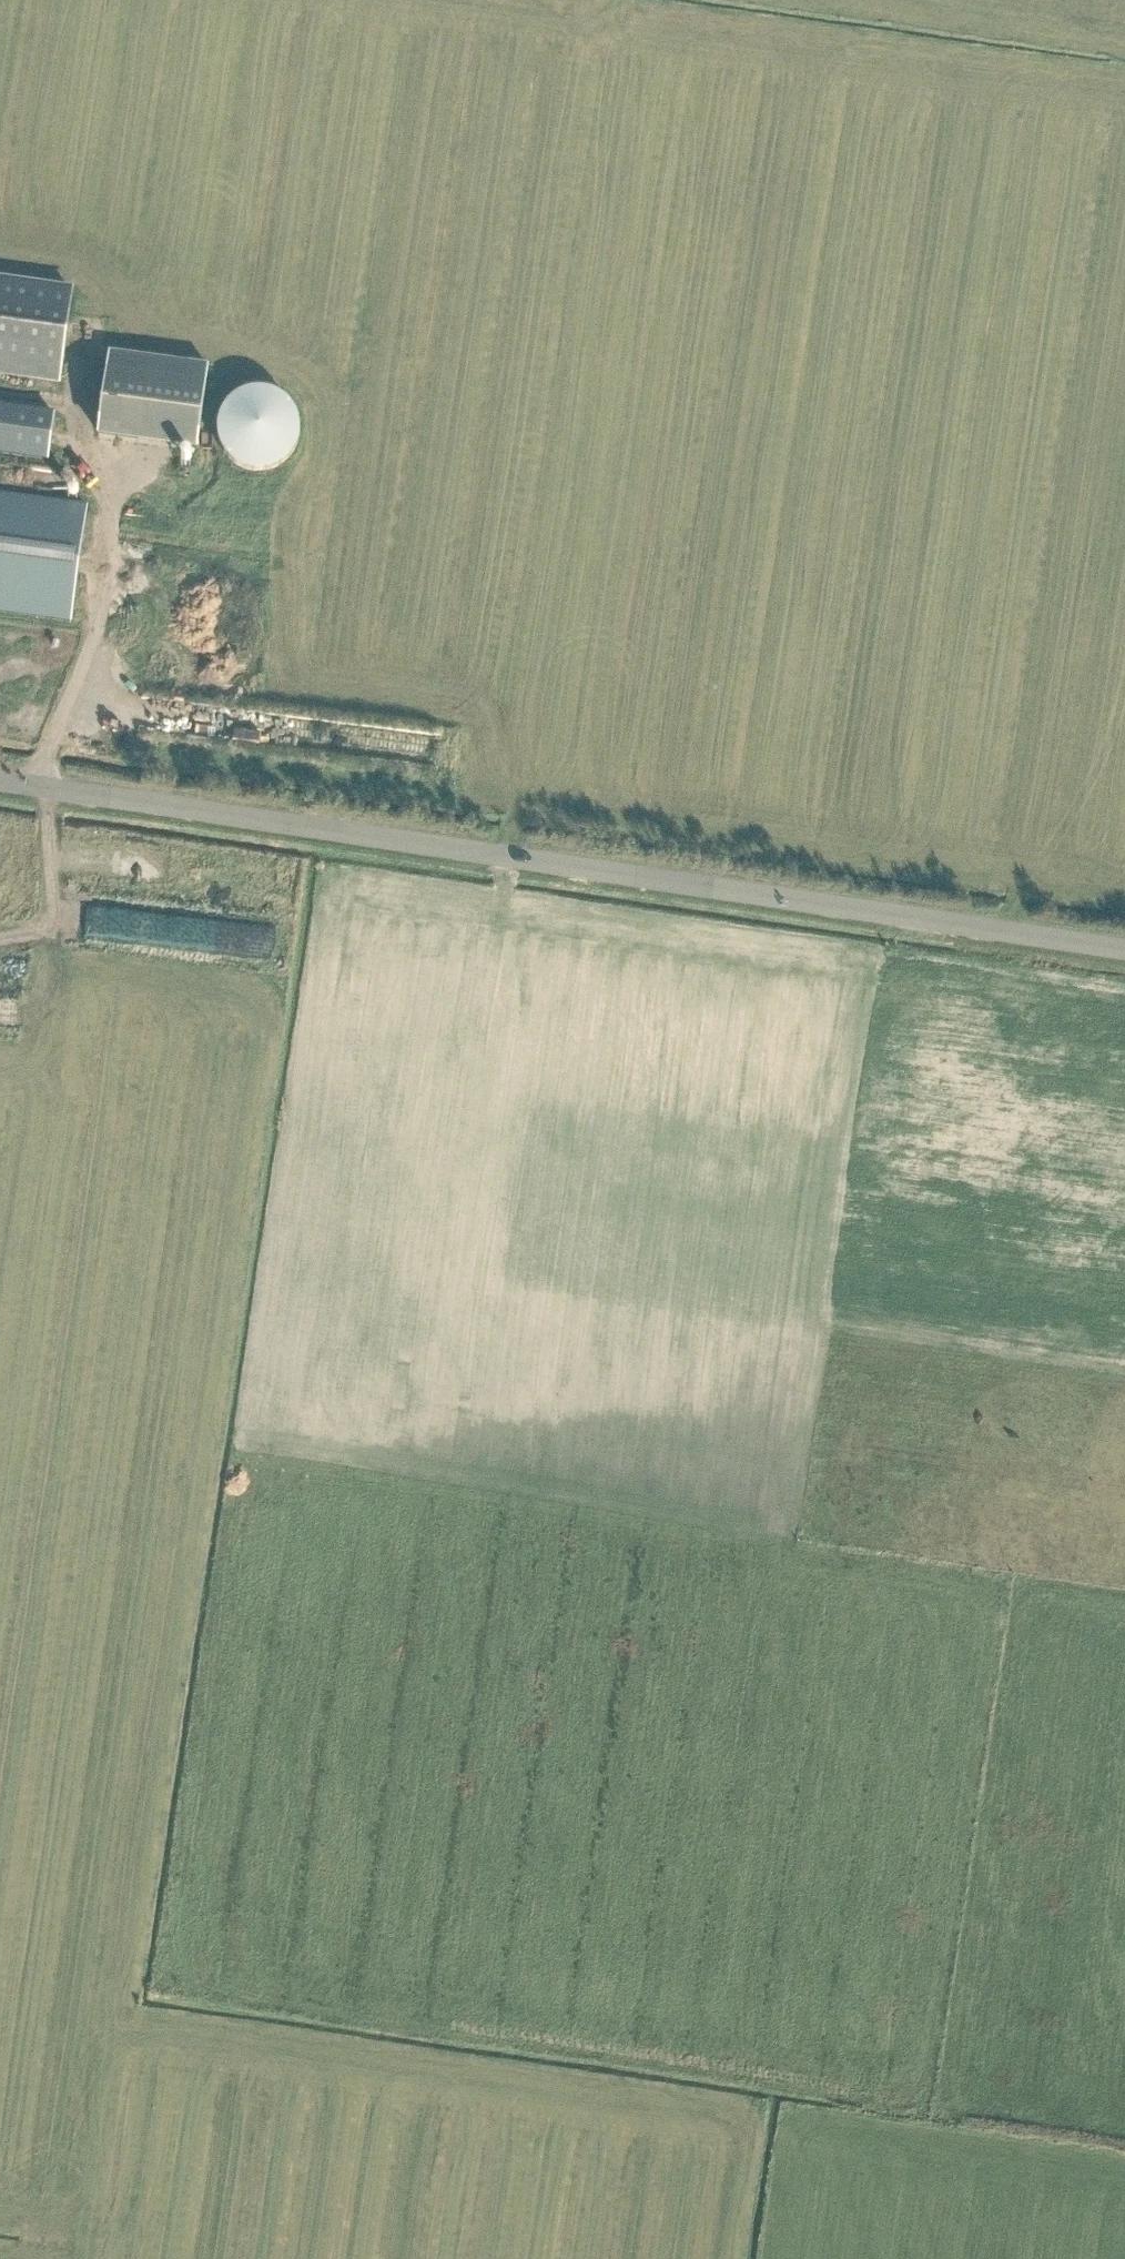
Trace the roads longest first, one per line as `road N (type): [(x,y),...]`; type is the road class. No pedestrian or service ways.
road 1 (unclassified): [(1124,955),(0,782)]

